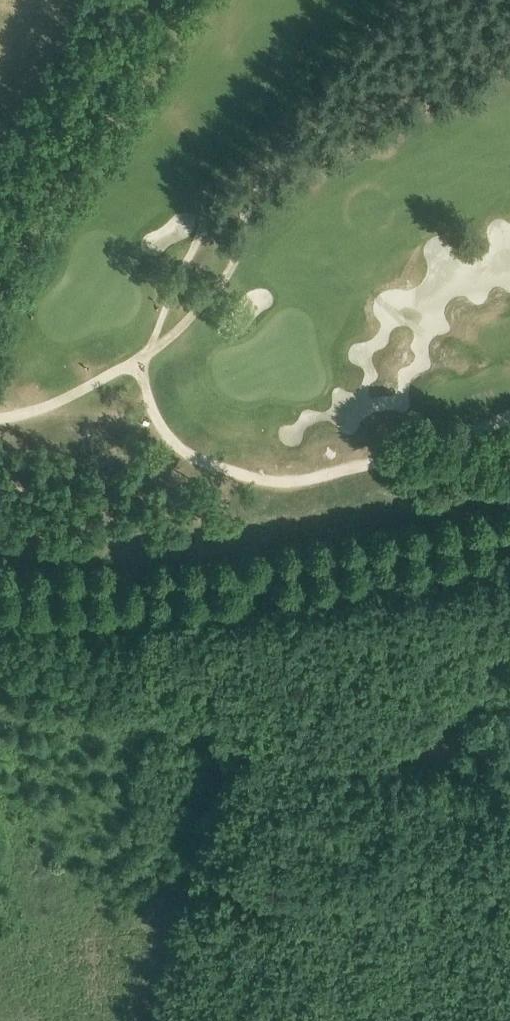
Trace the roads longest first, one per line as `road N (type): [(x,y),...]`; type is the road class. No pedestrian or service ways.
road 1 (residential): [(509,514),(114,572),(0,573)]

